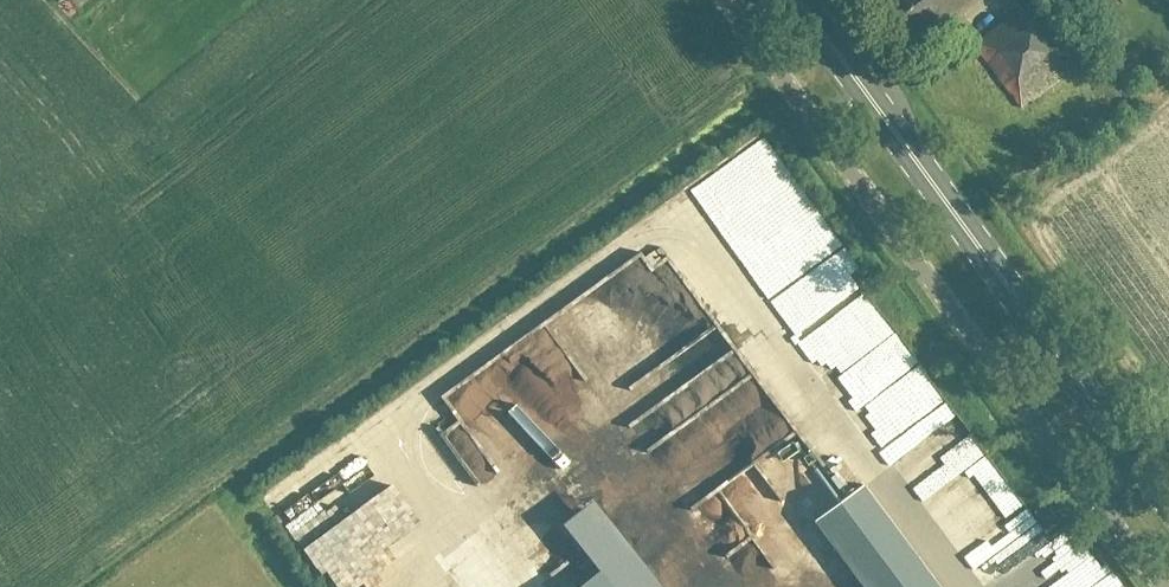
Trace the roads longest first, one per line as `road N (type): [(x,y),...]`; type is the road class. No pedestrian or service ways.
road 1 (unclassified): [(1161,586),(722,0)]
road 2 (primary): [(1168,500),(797,0)]

